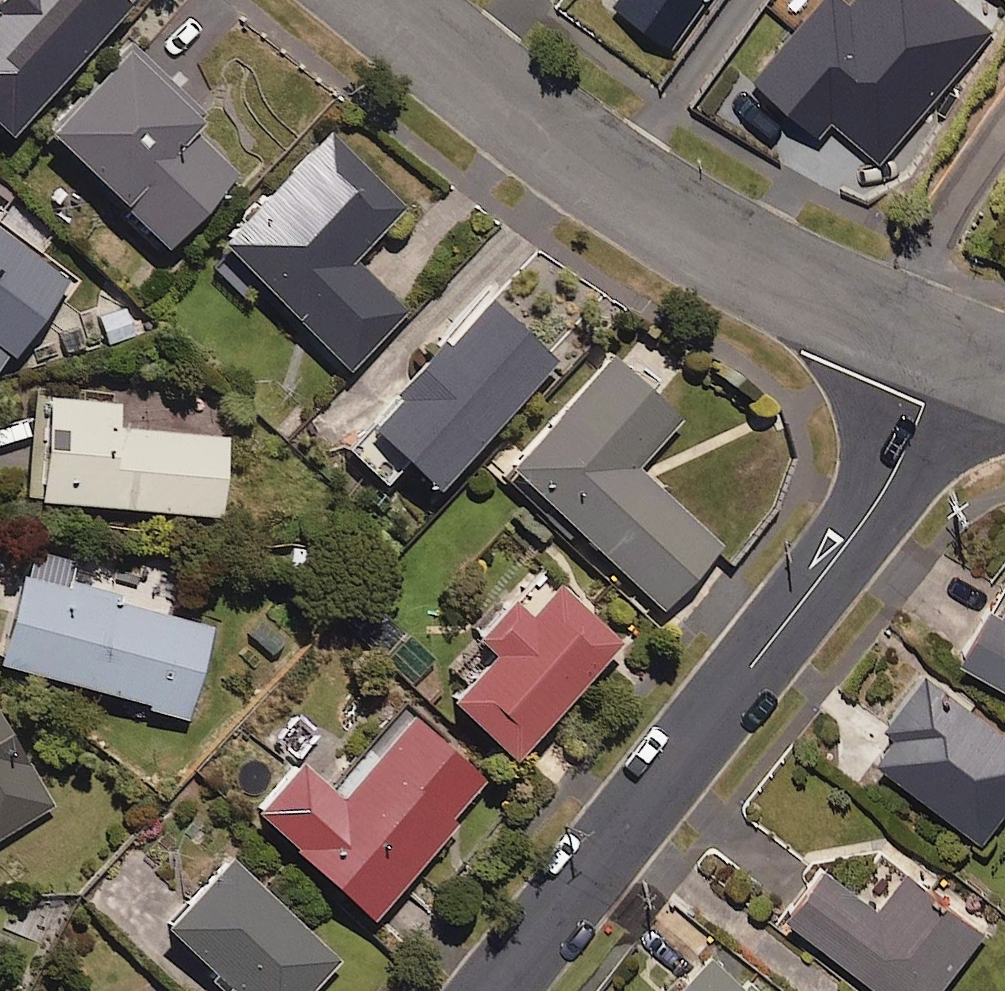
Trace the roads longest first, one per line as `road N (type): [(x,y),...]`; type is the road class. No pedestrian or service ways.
road 1 (residential): [(939,347),(898,460),(847,542),(490,990)]
road 2 (tertiary): [(378,0),(577,151),(720,243),(939,347)]

